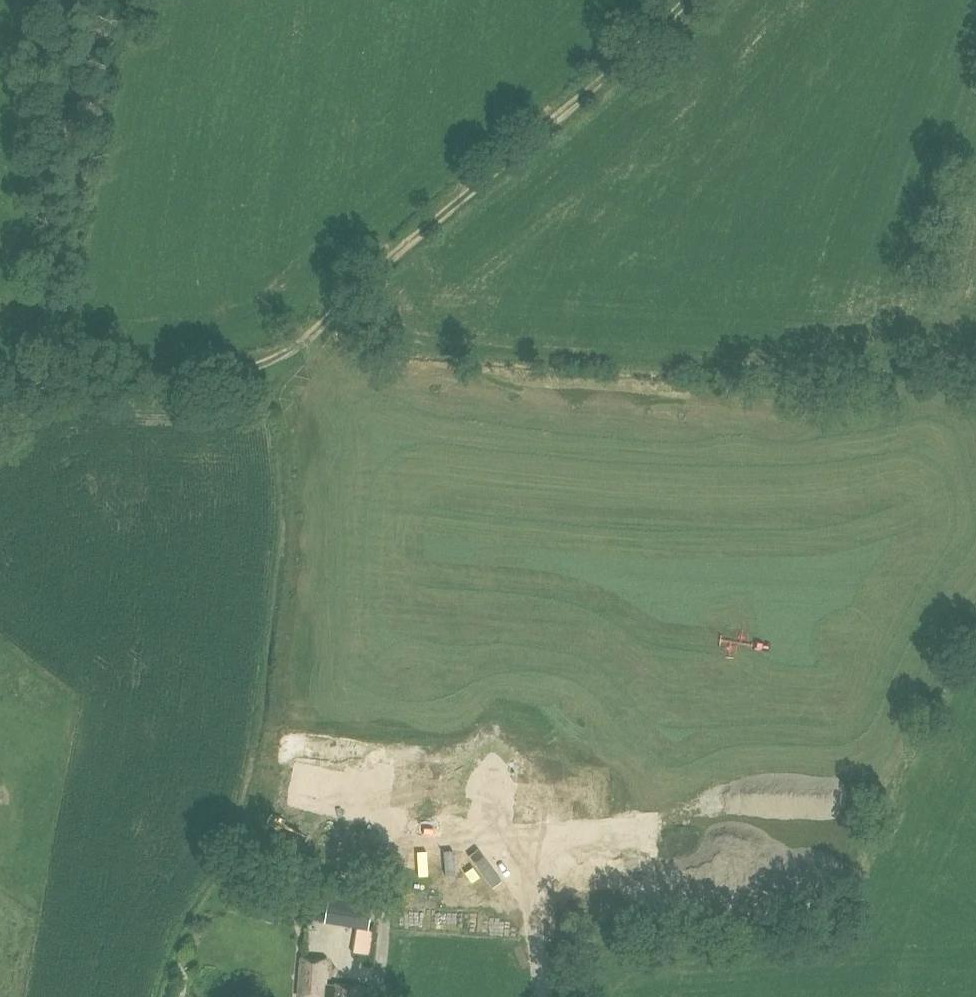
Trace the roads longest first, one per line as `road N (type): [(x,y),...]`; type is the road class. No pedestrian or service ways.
road 1 (track): [(685,0),(288,350),(260,365),(206,373),(46,379),(0,405)]

